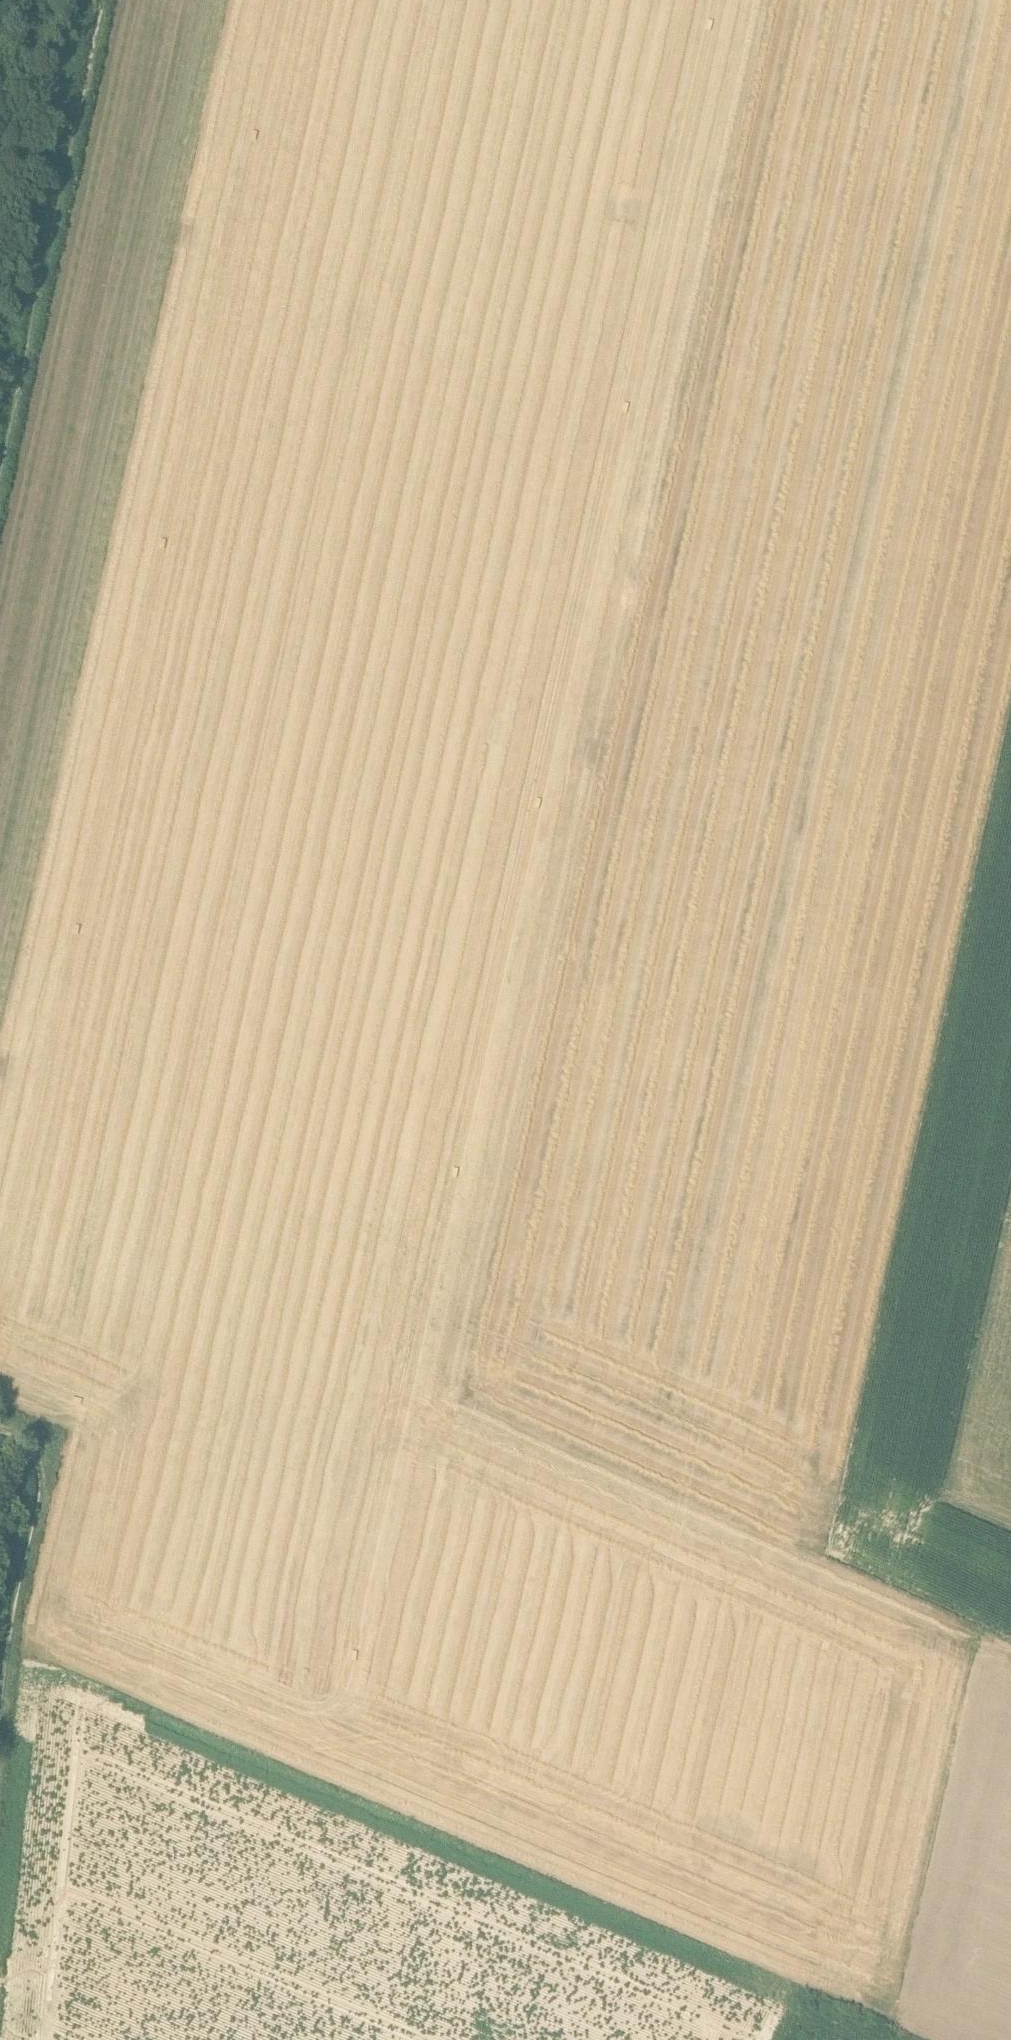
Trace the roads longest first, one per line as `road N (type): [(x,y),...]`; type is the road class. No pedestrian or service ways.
road 1 (track): [(0,480),(104,0)]
road 2 (track): [(0,1717),(40,1486),(31,1450),(0,1429)]

